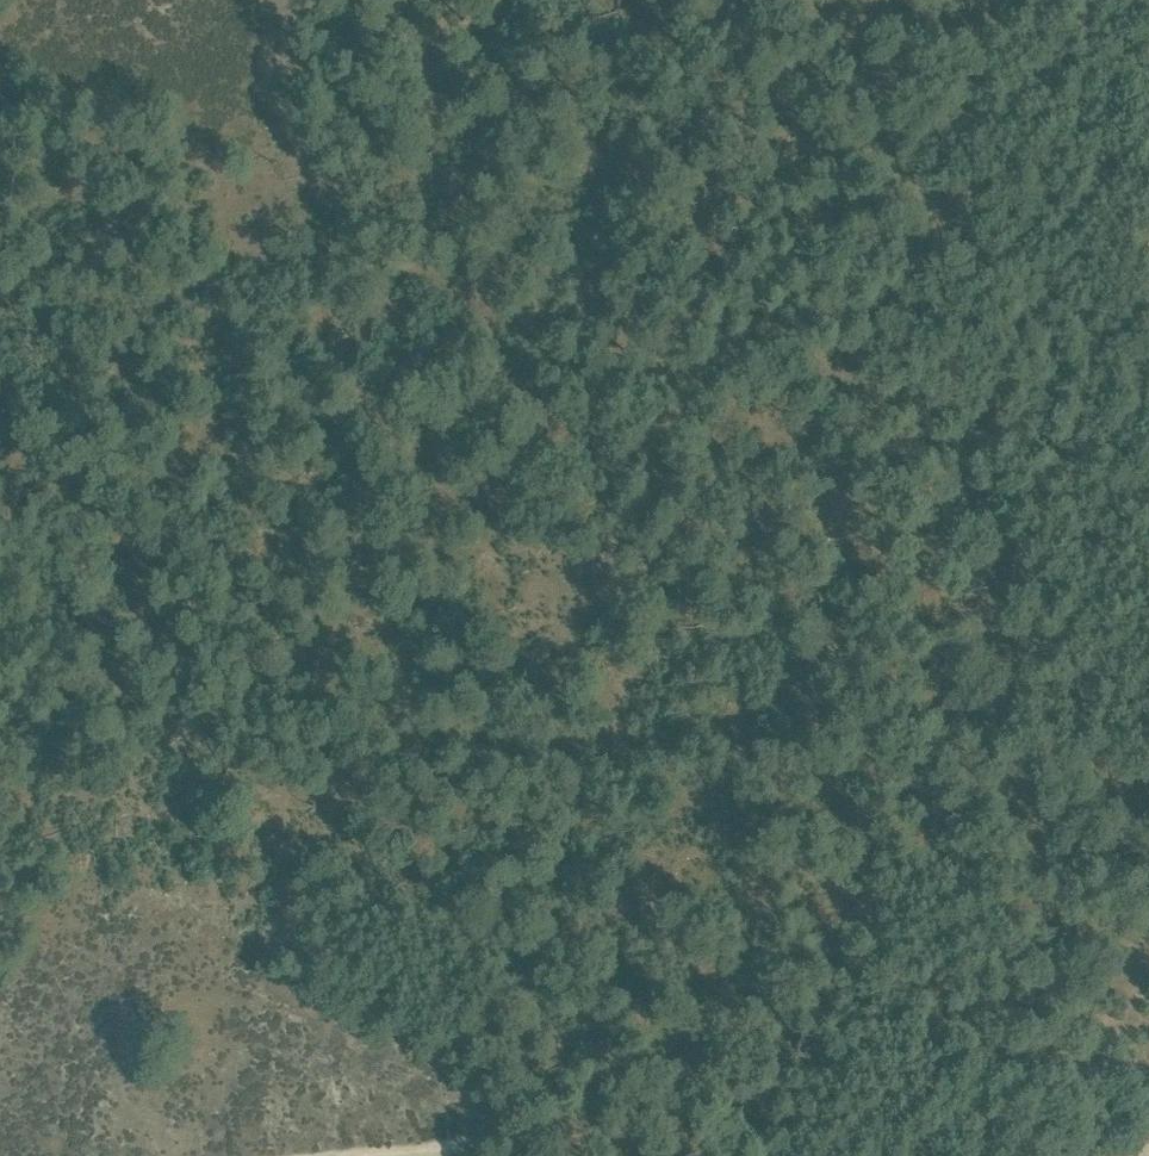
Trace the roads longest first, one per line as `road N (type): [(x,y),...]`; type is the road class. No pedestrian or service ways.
road 1 (track): [(388,1155),(488,1140),(574,1140),(596,1155)]

